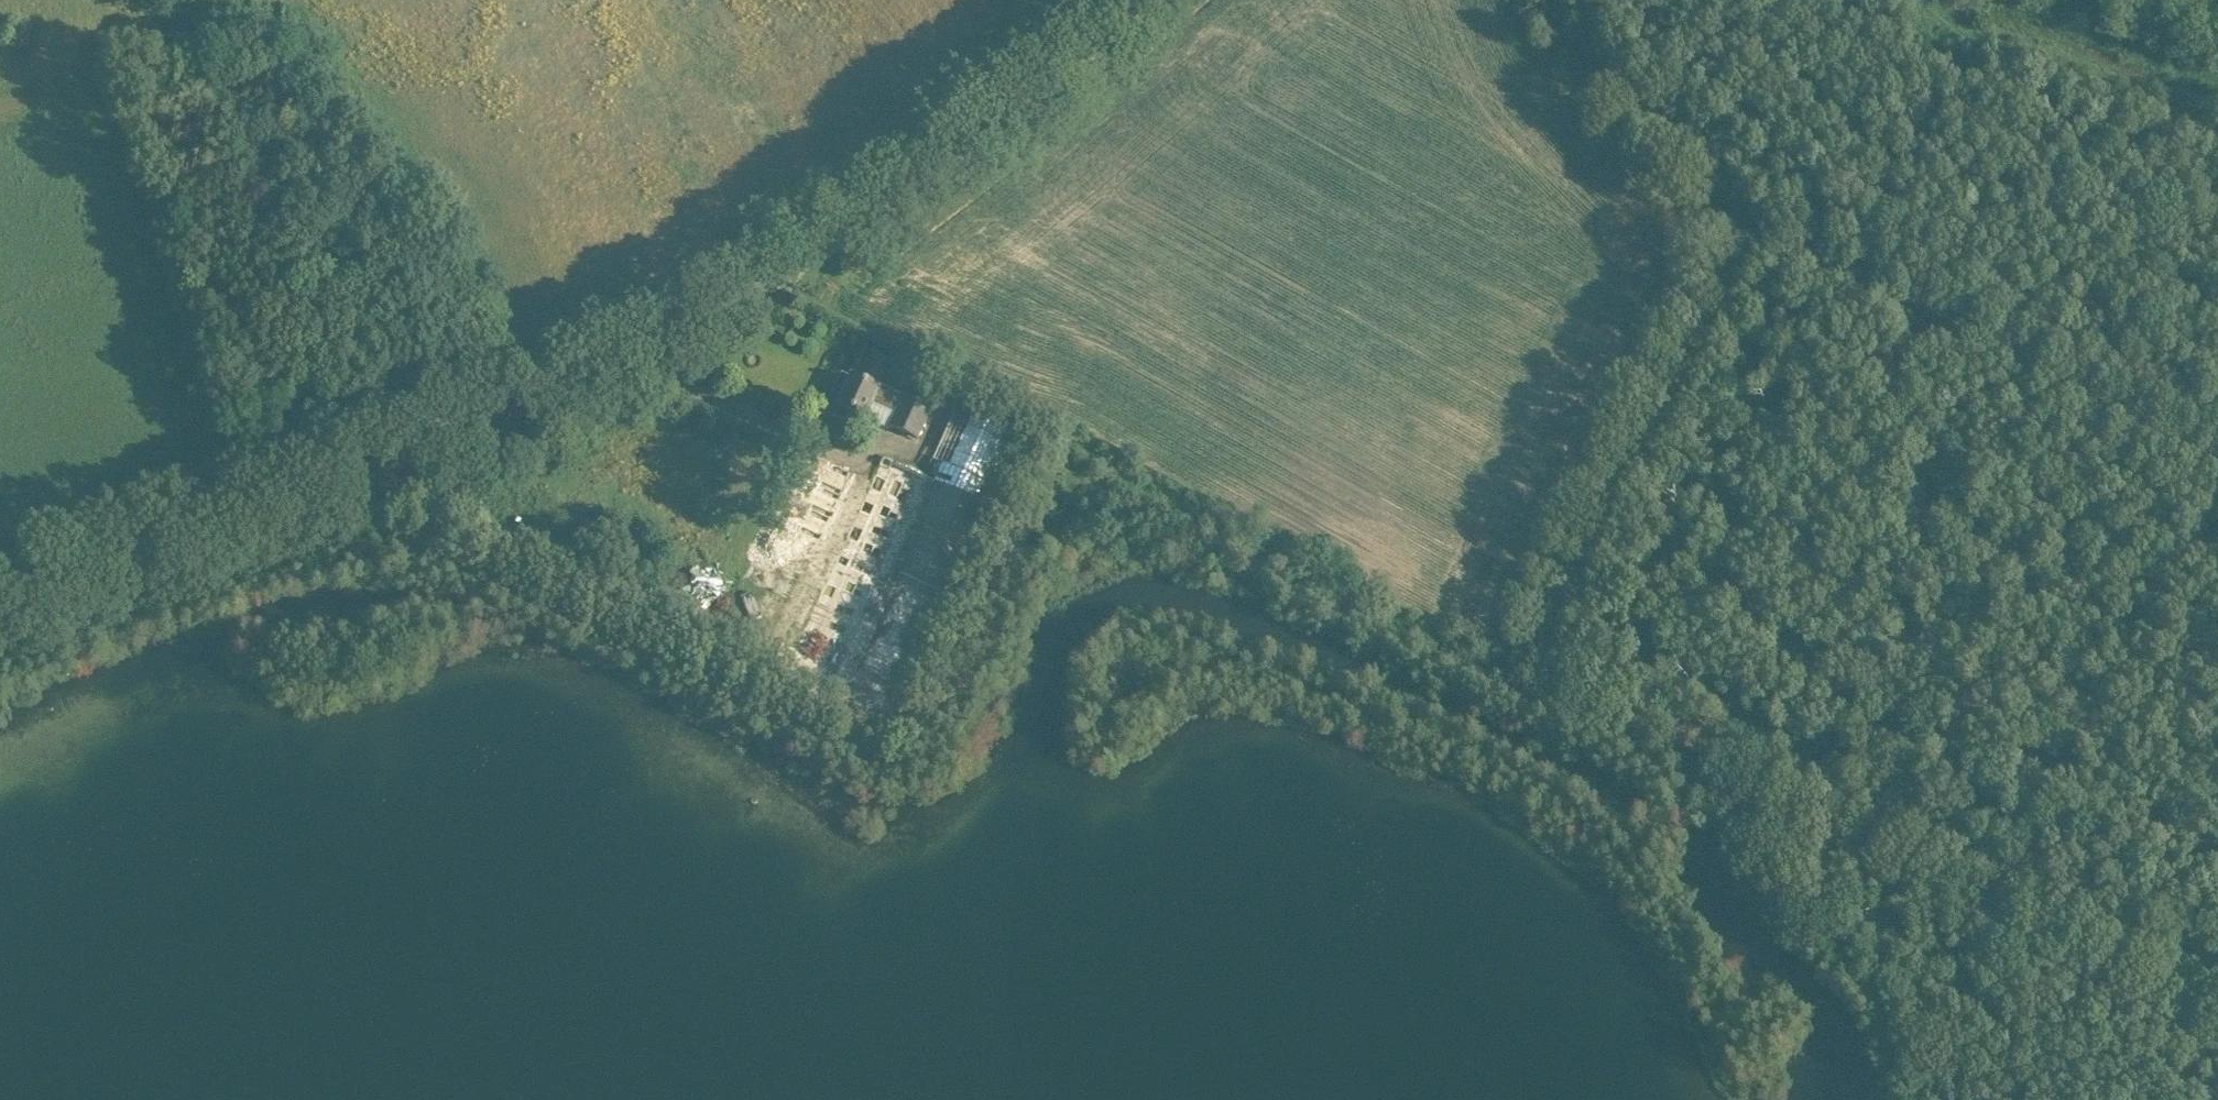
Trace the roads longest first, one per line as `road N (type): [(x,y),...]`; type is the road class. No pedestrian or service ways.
road 1 (unclassified): [(0,603),(572,380),(687,327),(902,193),(1138,0)]

